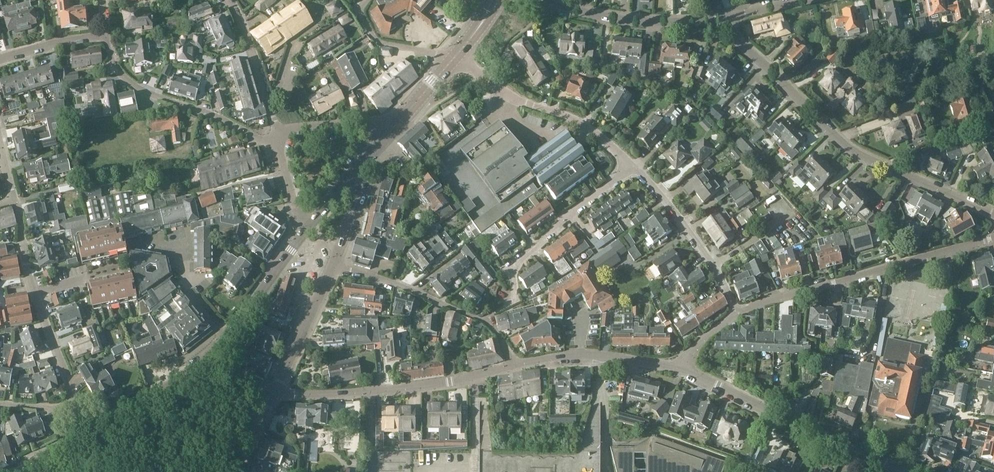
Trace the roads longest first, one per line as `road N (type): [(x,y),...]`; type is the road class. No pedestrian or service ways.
road 1 (residential): [(993,214),(840,142),(735,39),(730,17)]
road 2 (residential): [(993,237),(737,312)]
road 3 (residential): [(679,369),(900,471)]
road 4 (residential): [(274,394),(386,390),(512,365)]
road 5 (residential): [(482,320),(515,299),(515,264),(630,166)]
road 6 (residential): [(14,201),(28,278),(72,392),(58,408)]
road 7 (residential): [(105,37),(115,67),(141,91),(278,142)]
road 8 (residential): [(630,166),(586,126),(518,101),(455,57)]
road 9 (residential): [(540,0),(626,20),(730,17)]
road 10 (residential): [(737,312),(671,208),(630,166)]
road 11 (secondary): [(194,370),(303,234)]
road 12 (residential): [(512,365),(604,355),(679,369)]
road 13 (residential): [(482,320),(332,266)]
road 14 (secondary): [(71,443),(194,370)]
road 15 (residential): [(274,394),(332,266)]
road 16 (residential): [(276,130),(229,0)]

